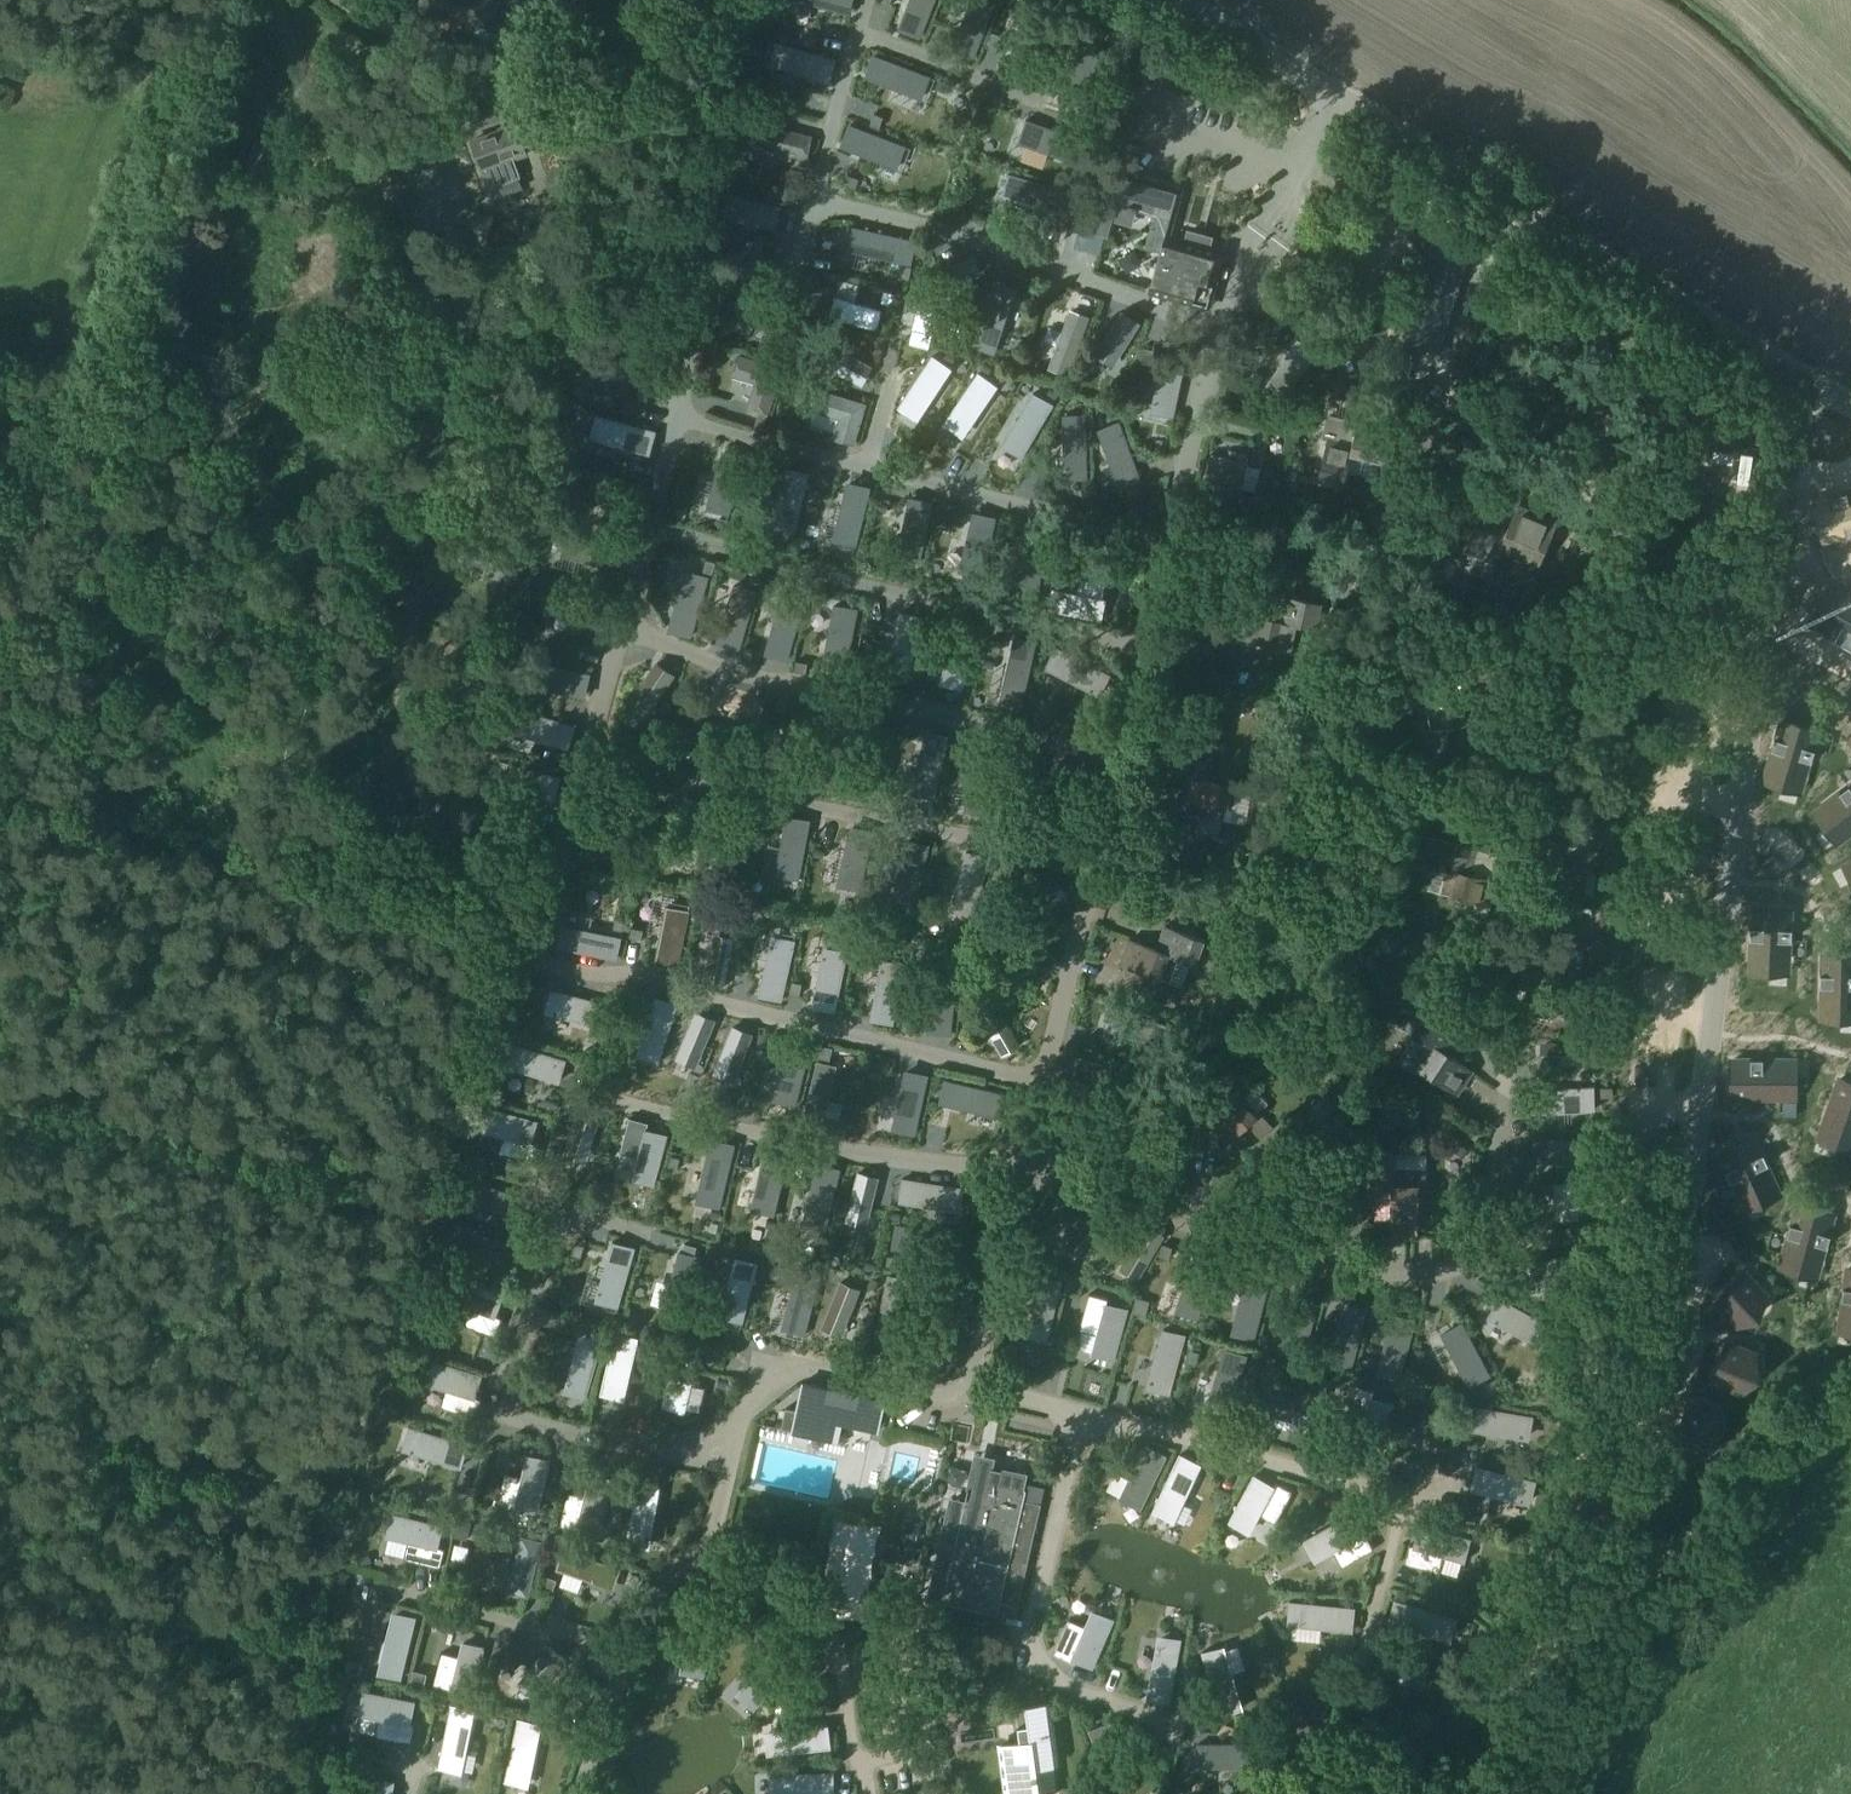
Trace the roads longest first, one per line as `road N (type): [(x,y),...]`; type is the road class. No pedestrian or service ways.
road 1 (unclassified): [(1850,402),(1683,309),(1338,92),(1165,0)]
road 2 (track): [(1683,309),(1595,955)]
road 3 (track): [(1528,1669),(1850,1426)]
road 4 (track): [(259,0),(255,59),(292,106),(400,165)]
road 5 (track): [(1381,1793),(1501,1697)]

